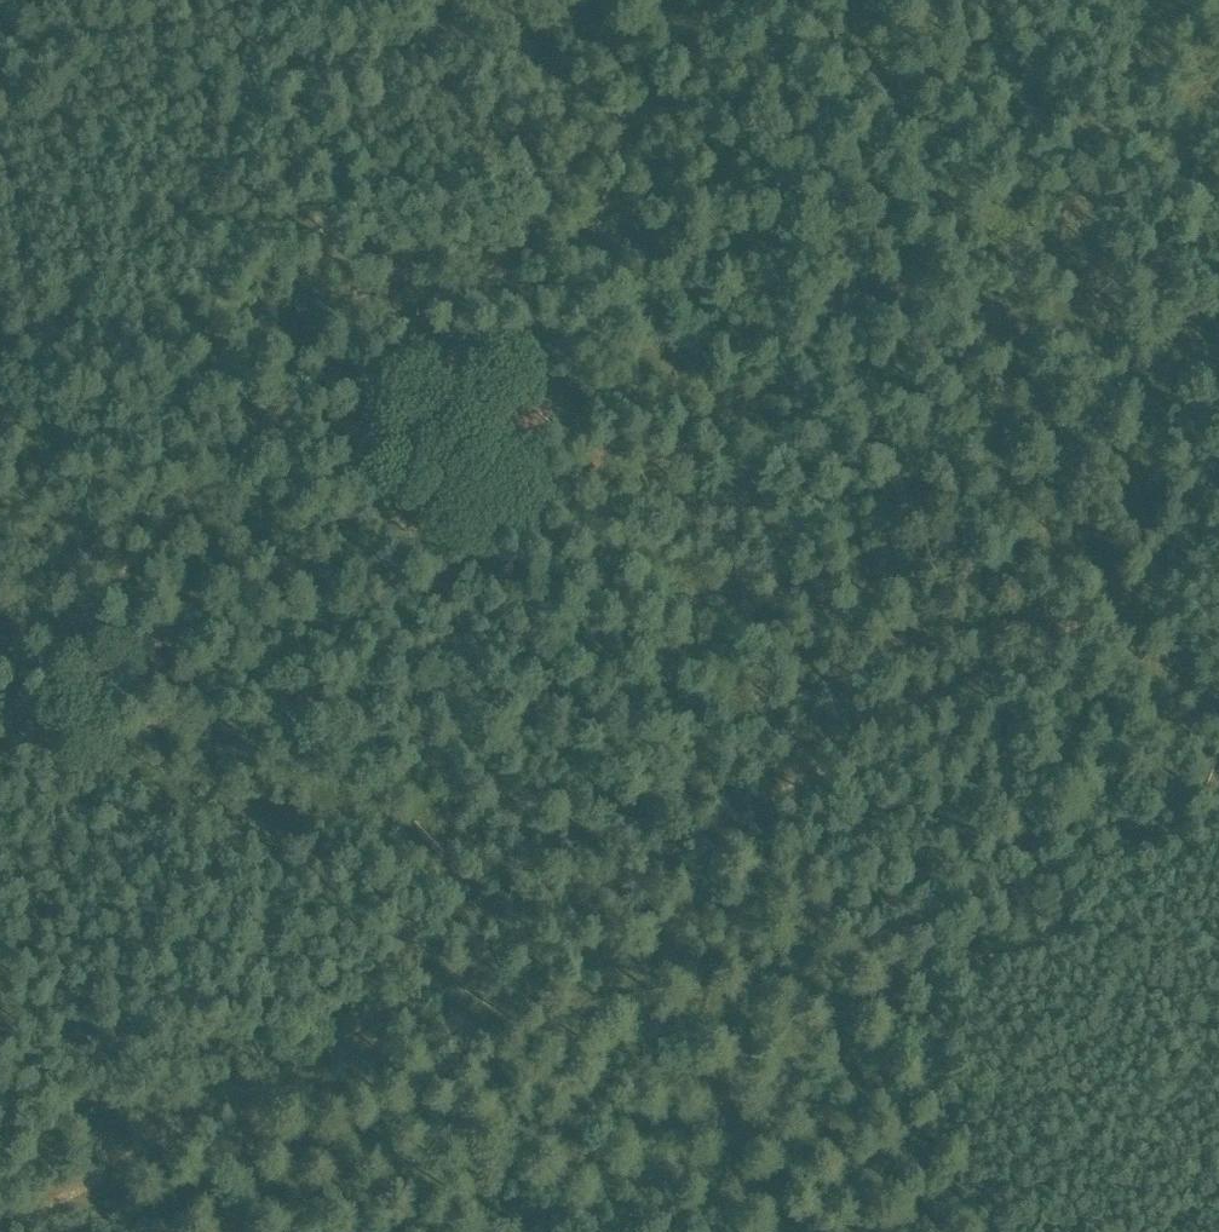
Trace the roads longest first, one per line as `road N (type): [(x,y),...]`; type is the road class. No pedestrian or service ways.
road 1 (track): [(0,1227),(1134,586)]
road 2 (track): [(1134,586),(1218,715)]

